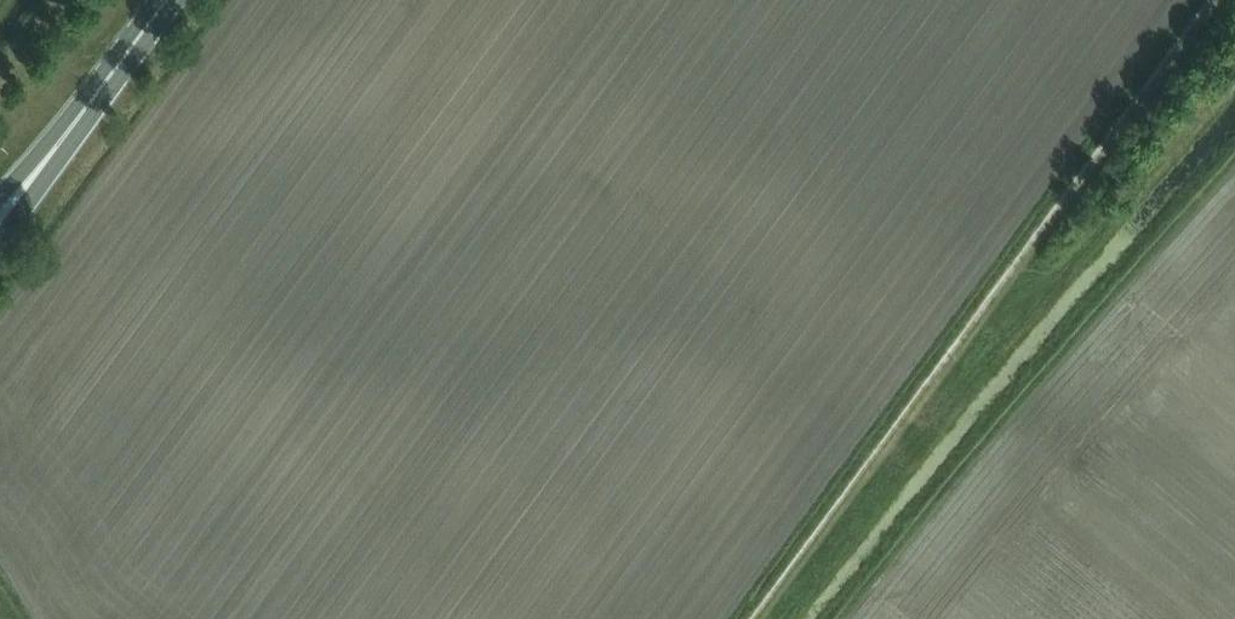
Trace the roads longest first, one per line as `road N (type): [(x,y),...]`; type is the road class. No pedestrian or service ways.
road 1 (primary): [(0,242),(92,97)]
road 2 (primary): [(92,97),(0,189)]
road 3 (primary): [(92,97),(165,0)]

